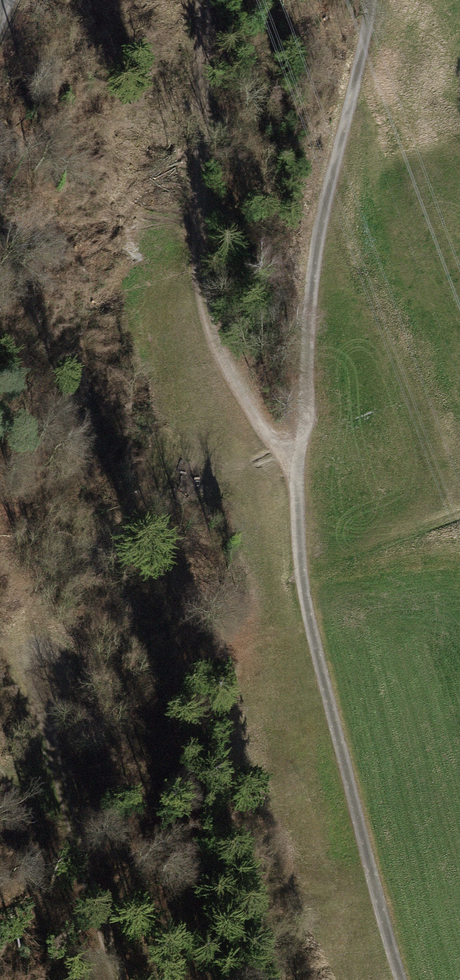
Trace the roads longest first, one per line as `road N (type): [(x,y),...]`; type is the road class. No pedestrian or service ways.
road 1 (track): [(413,979),(316,608),(297,460),(310,277),(369,0)]
road 2 (track): [(297,460),(231,369),(204,301),(195,210),(201,0)]
road 3 (track): [(119,979),(84,884),(24,593)]

